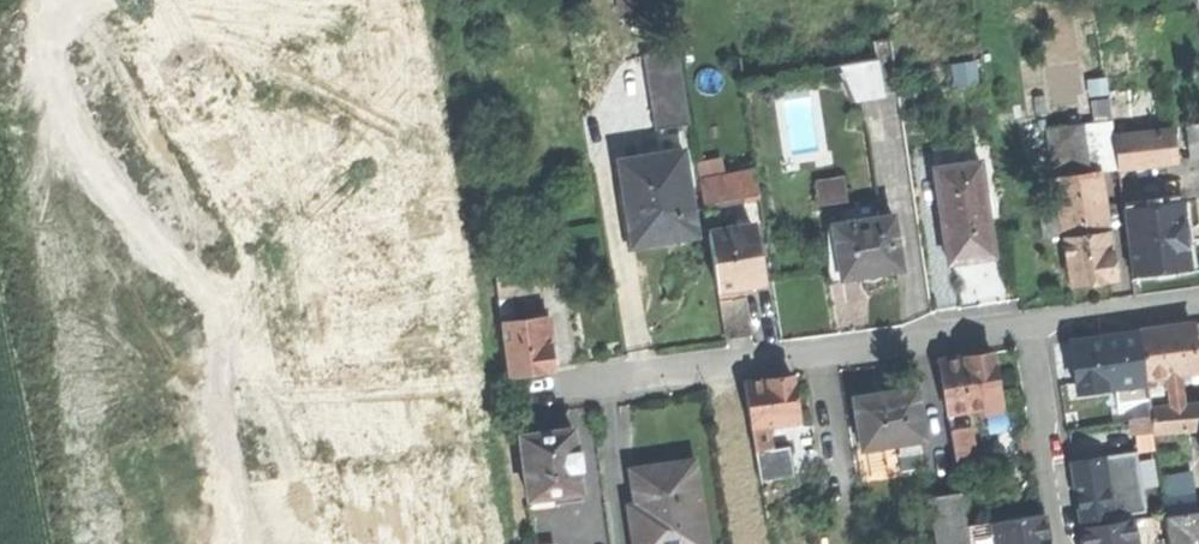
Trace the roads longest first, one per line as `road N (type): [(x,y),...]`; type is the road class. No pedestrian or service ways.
road 1 (residential): [(1027,321),(513,395)]
road 2 (residential): [(1027,321),(1059,543)]
road 3 (residential): [(1198,300),(1027,321)]

